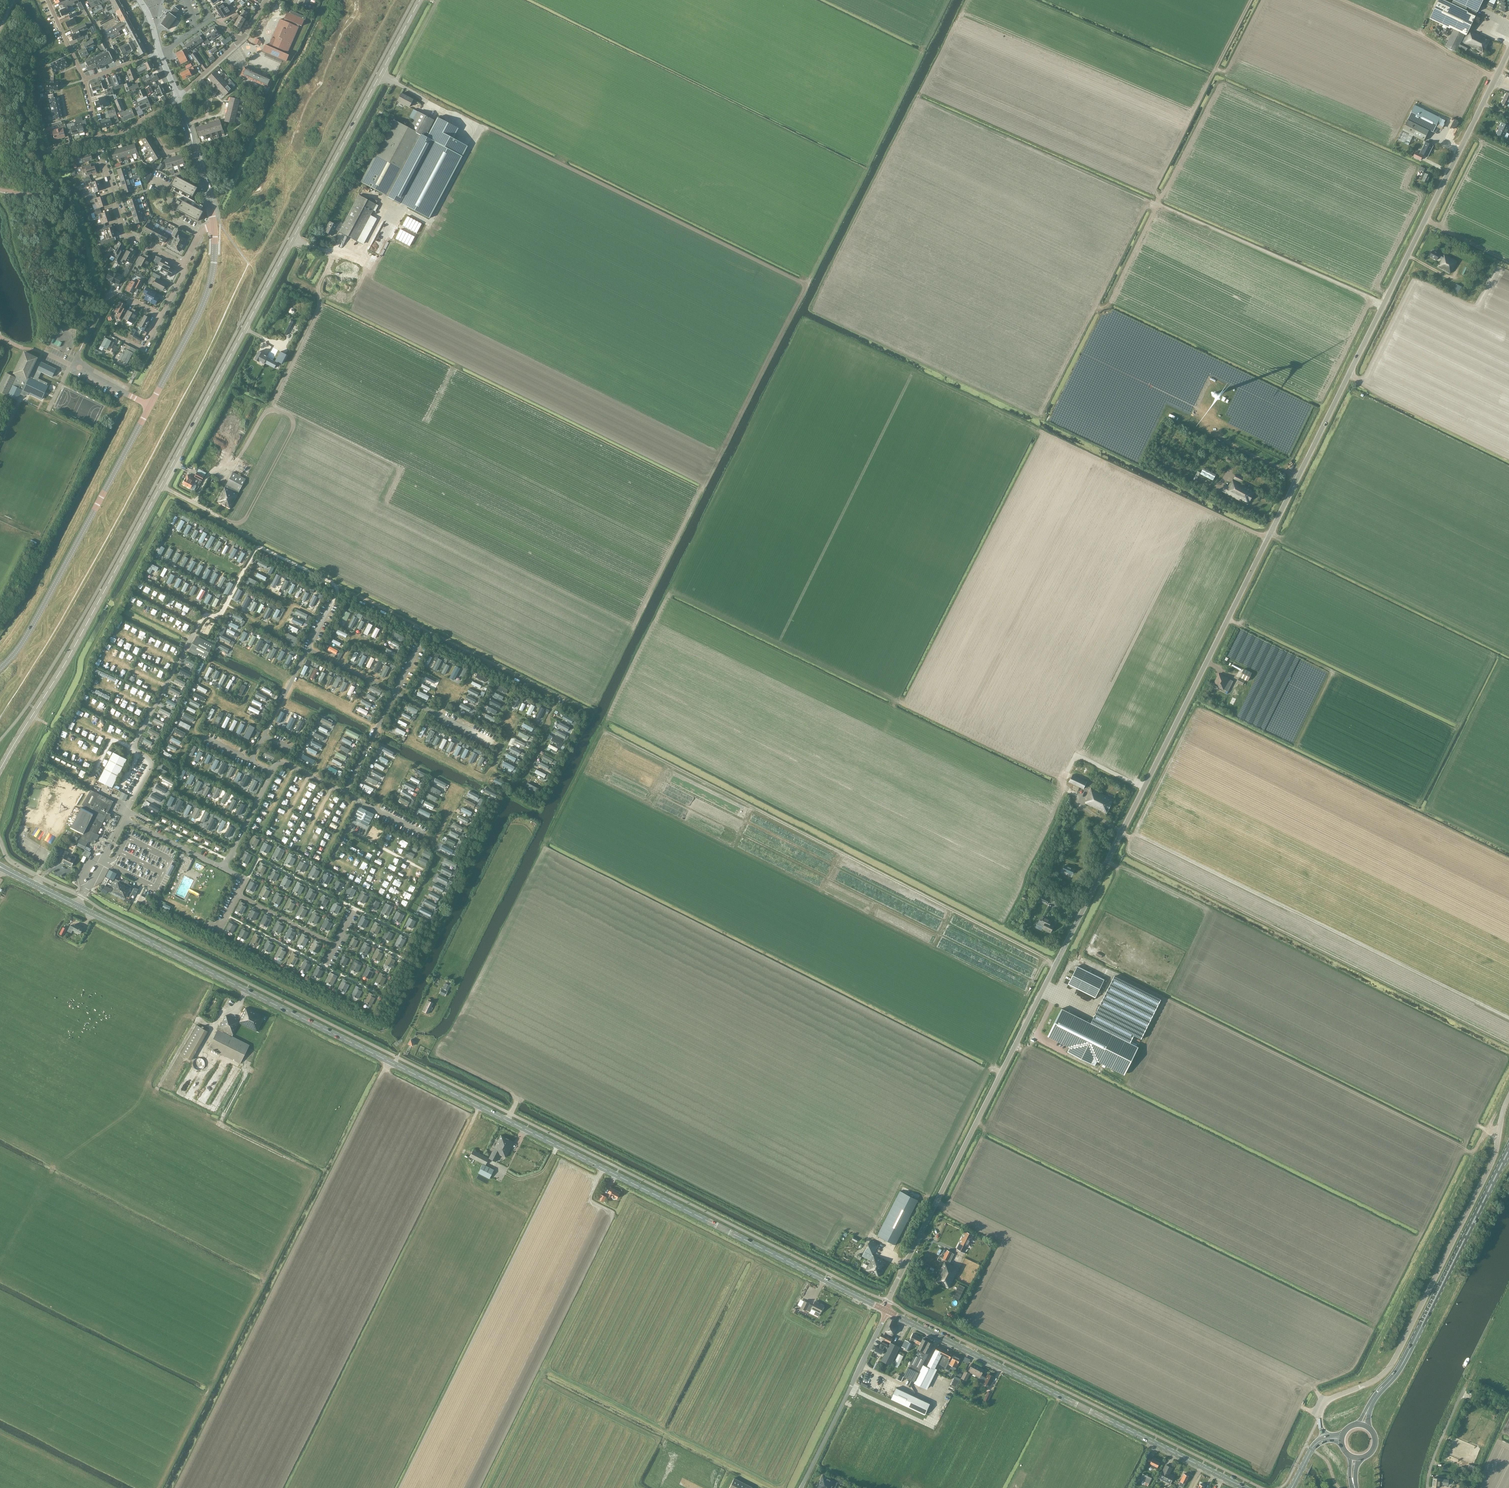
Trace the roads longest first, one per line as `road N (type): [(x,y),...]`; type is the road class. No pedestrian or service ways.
road 1 (unclassified): [(887,1311),(1508,50)]
road 2 (track): [(1067,772),(1052,775),(670,593),(440,1047),(444,1057),(515,1094),(510,1114)]
road 3 (secondary): [(887,1311),(77,906)]
road 4 (secondary): [(0,769),(67,660),(420,0)]
road 5 (track): [(543,854),(986,1070),(928,1195),(898,1184),(866,1236),(842,1227),(828,1249)]
road 6 (track): [(948,0),(806,283),(475,128)]
road 7 (track): [(806,321),(1267,538)]
road 8 (track): [(1488,1131),(1467,1152),(1085,961),(1068,966),(1054,995)]
road 9 (tertiary): [(0,668),(34,621),(196,318),(212,272),(214,226)]
road 10 (track): [(1508,1045),(1130,856),(1121,833)]
road 11 (unclassified): [(1326,1439),(1319,1420),(1325,1402),(1376,1380),(1395,1357),(1493,1161),(1508,1096)]
road 12 (secondary): [(1245,1487),(887,1311)]
road 13 (track): [(967,0),(917,99),(1157,205)]
road 14 (track): [(1325,1402),(1312,1385),(1355,1361),(1463,1149)]
road 15 (primary): [(1372,1401),(1402,1364),(1508,1149)]
road 16 (track): [(1157,205),(1384,303)]
road 17 (track): [(1154,203),(1143,210),(1040,415)]
road 18 (track): [(1102,907),(1189,951),(1209,914),(1117,869)]
road 19 (track): [(923,101),(812,307)]
road 20 (track): [(1349,374),(1366,375),(1414,281),(1473,306),(1498,268)]
road 21 (track): [(1159,200),(1157,184),(1250,0)]
road 22 (unclassified): [(801,1487),(887,1311)]
road 23 (track): [(1342,0),(1496,77)]
road 24 (residential): [(184,265),(124,233),(98,137)]
road 25 (track): [(1067,772),(1003,922)]
road 26 (track): [(936,1203),(1001,1244),(966,1320)]
road 27 (track): [(1390,147),(1413,99),(1459,118),(1483,72)]
road 28 (track): [(1388,295),(1380,281),(1423,197),(1408,186),(1415,166)]
road 29 (track): [(482,128),(418,251)]
road 30 (track): [(1157,205),(1220,84)]
road 31 (track): [(1001,1073),(994,1062),(1043,964),(1055,966)]
road 32 (track): [(1096,303),(1107,307),(1157,205)]

